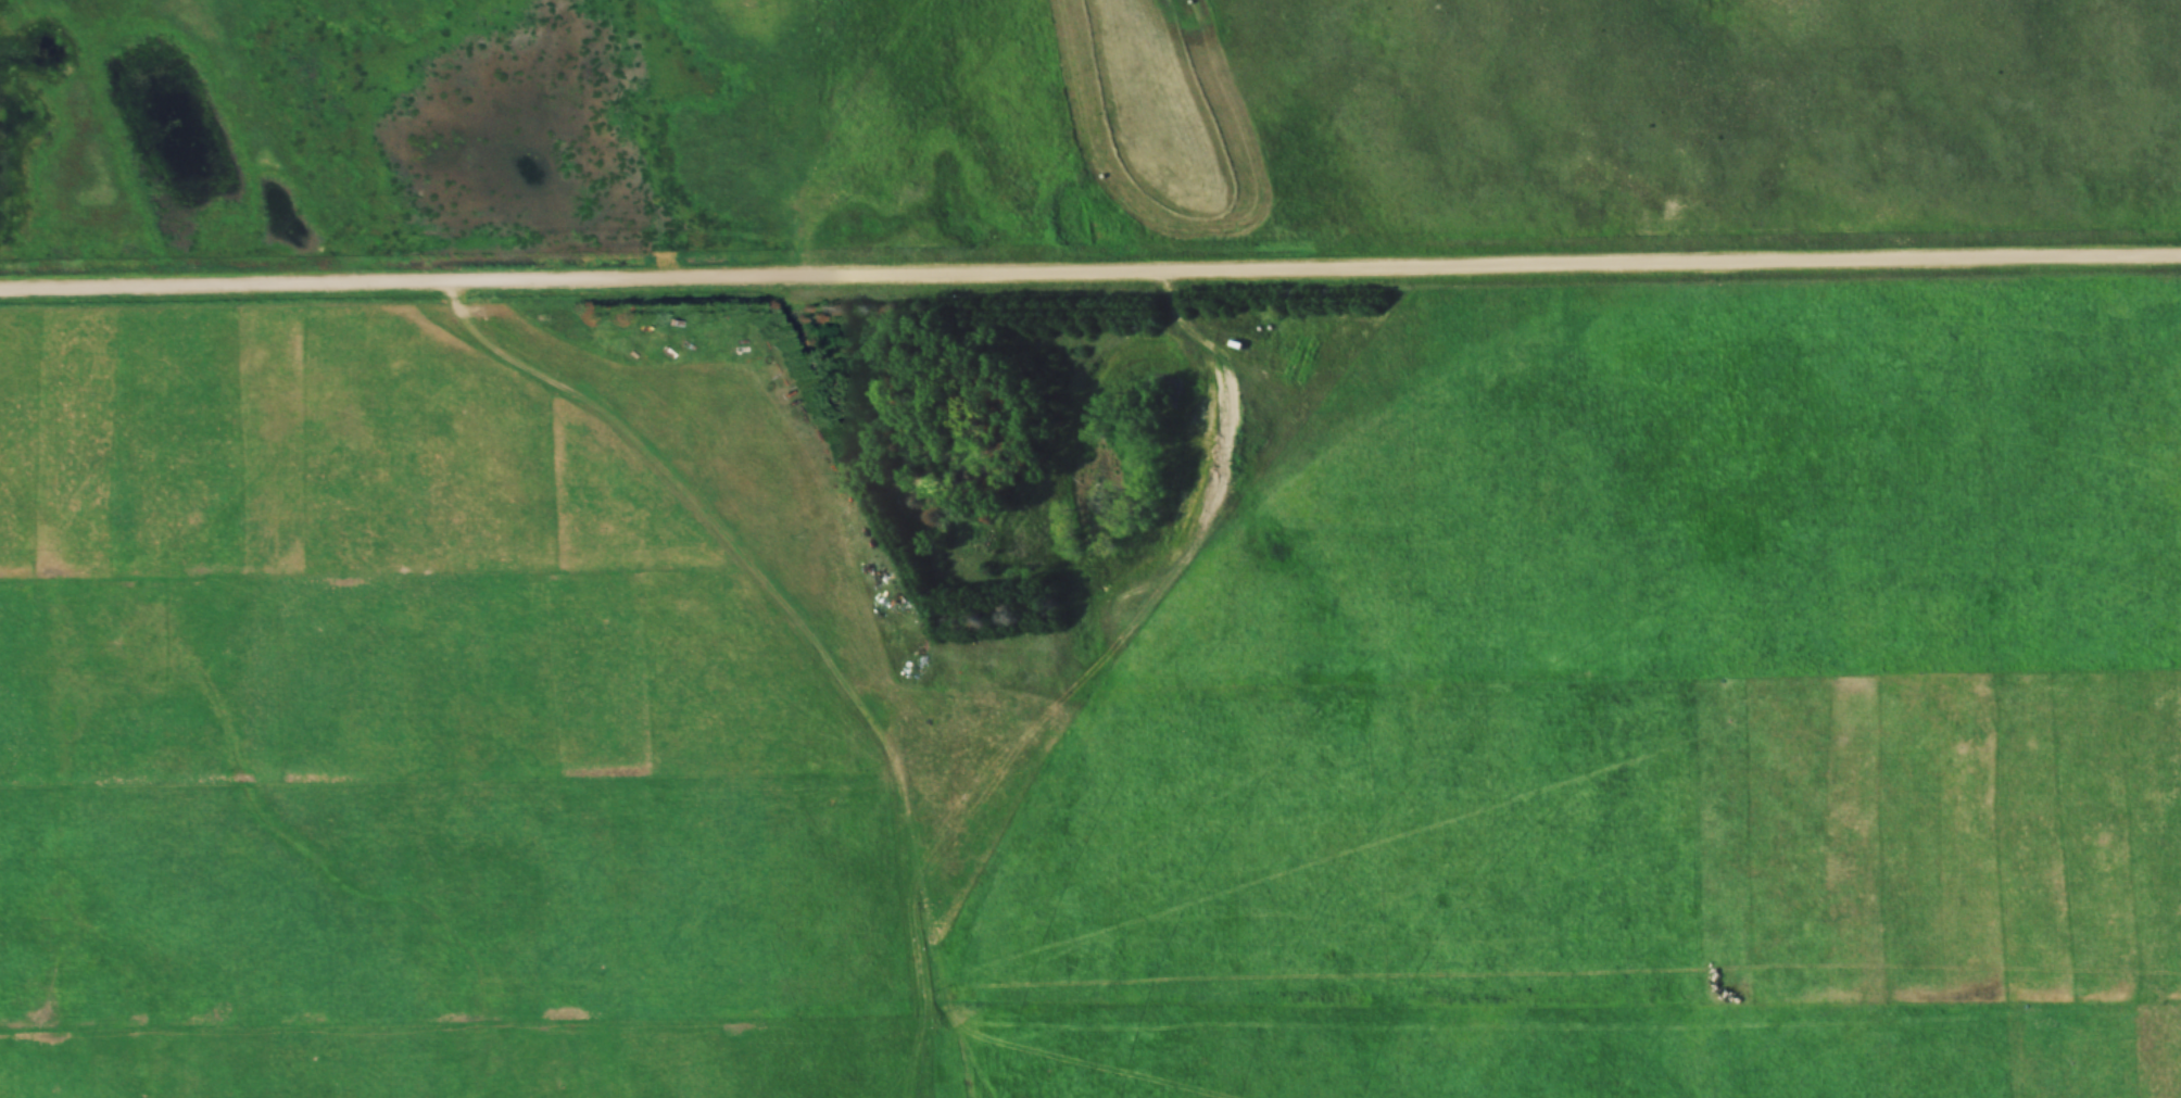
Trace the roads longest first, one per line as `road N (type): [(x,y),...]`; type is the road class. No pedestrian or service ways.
road 1 (tertiary): [(0,297),(2180,261)]

